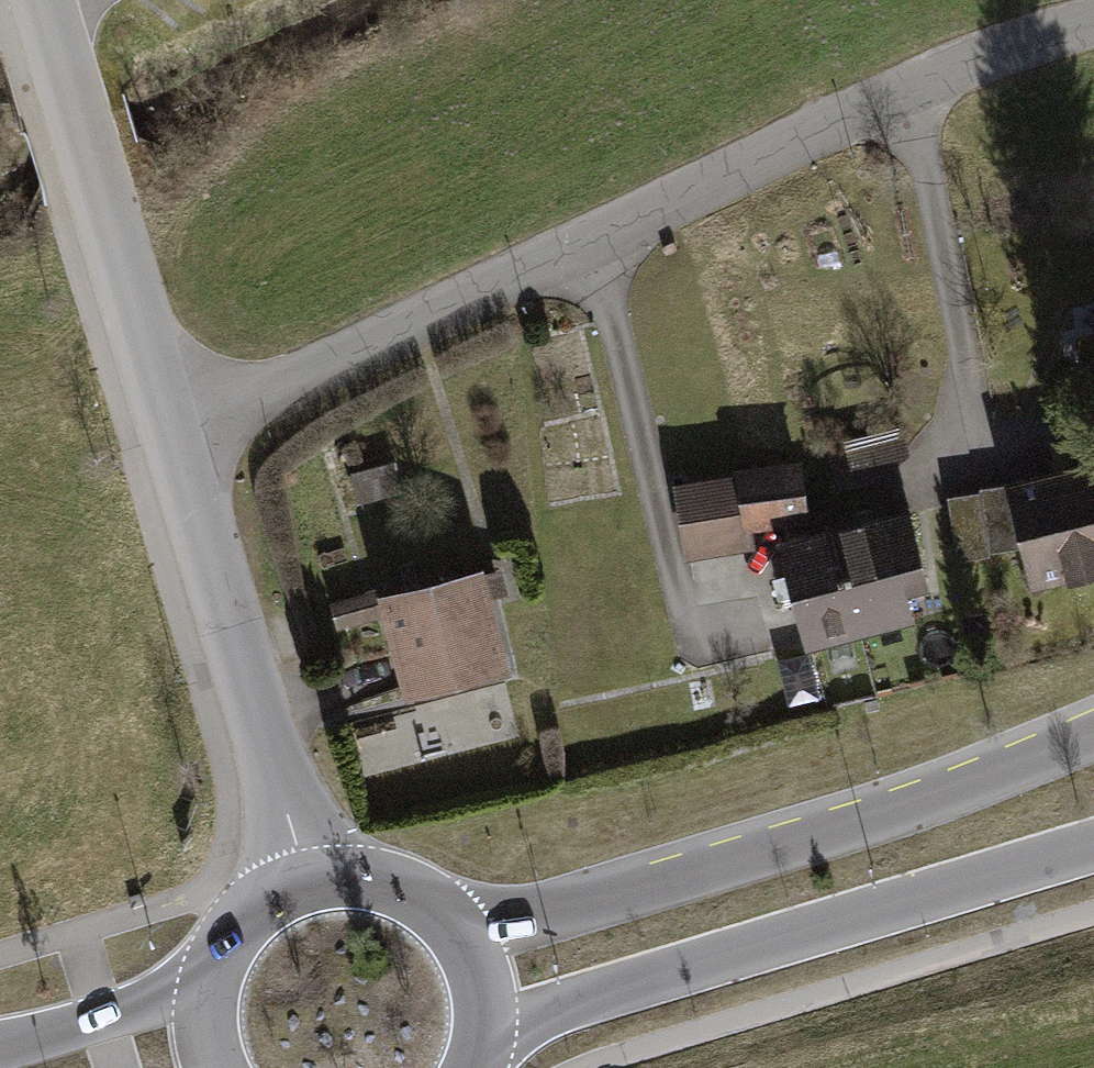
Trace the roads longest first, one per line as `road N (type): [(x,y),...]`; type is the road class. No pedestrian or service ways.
road 1 (residential): [(175,440),(903,91),(1093,24)]
road 2 (secondary): [(1093,735),(871,823),(570,908),(455,925)]
road 3 (secondary): [(485,1040),(582,998),(1093,846)]
road 4 (residential): [(307,878),(175,440)]
road 5 (residential): [(175,440),(71,87)]
road 6 (secondary): [(209,972),(159,998),(0,1051)]
road 7 (secondary): [(455,925),(390,881),(351,873),(307,878)]
road 8 (secondary): [(307,878),(264,898),(231,930),(209,972)]
road 9 (secondary): [(485,1040),(482,979),(455,925)]

